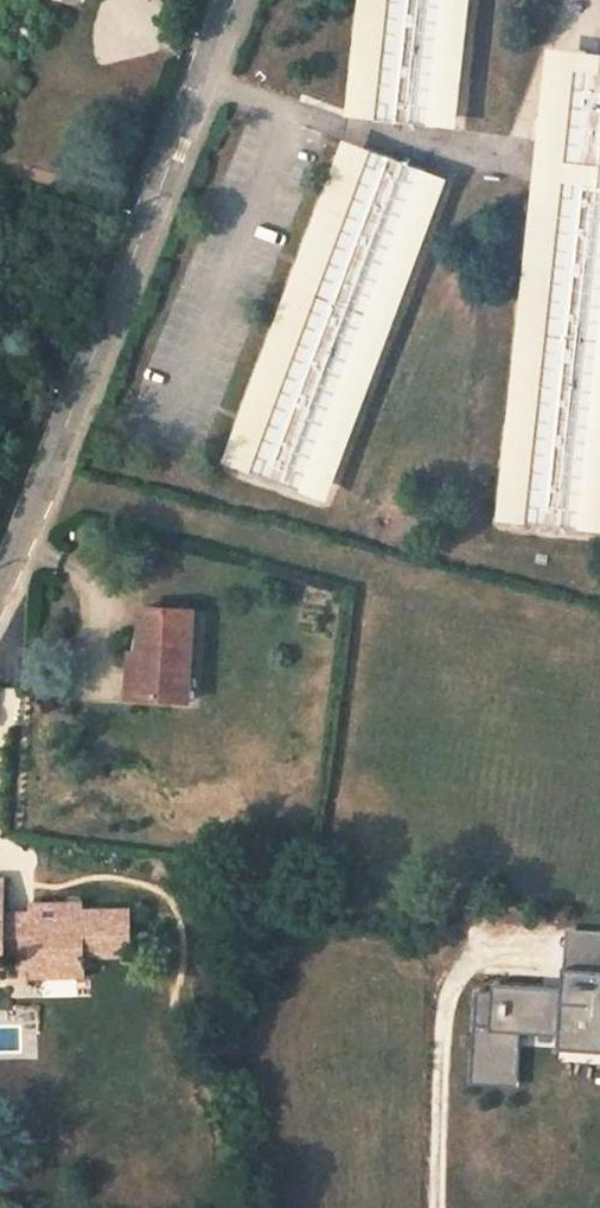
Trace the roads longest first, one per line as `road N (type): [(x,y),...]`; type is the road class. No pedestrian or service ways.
road 1 (residential): [(0,587),(235,0)]

